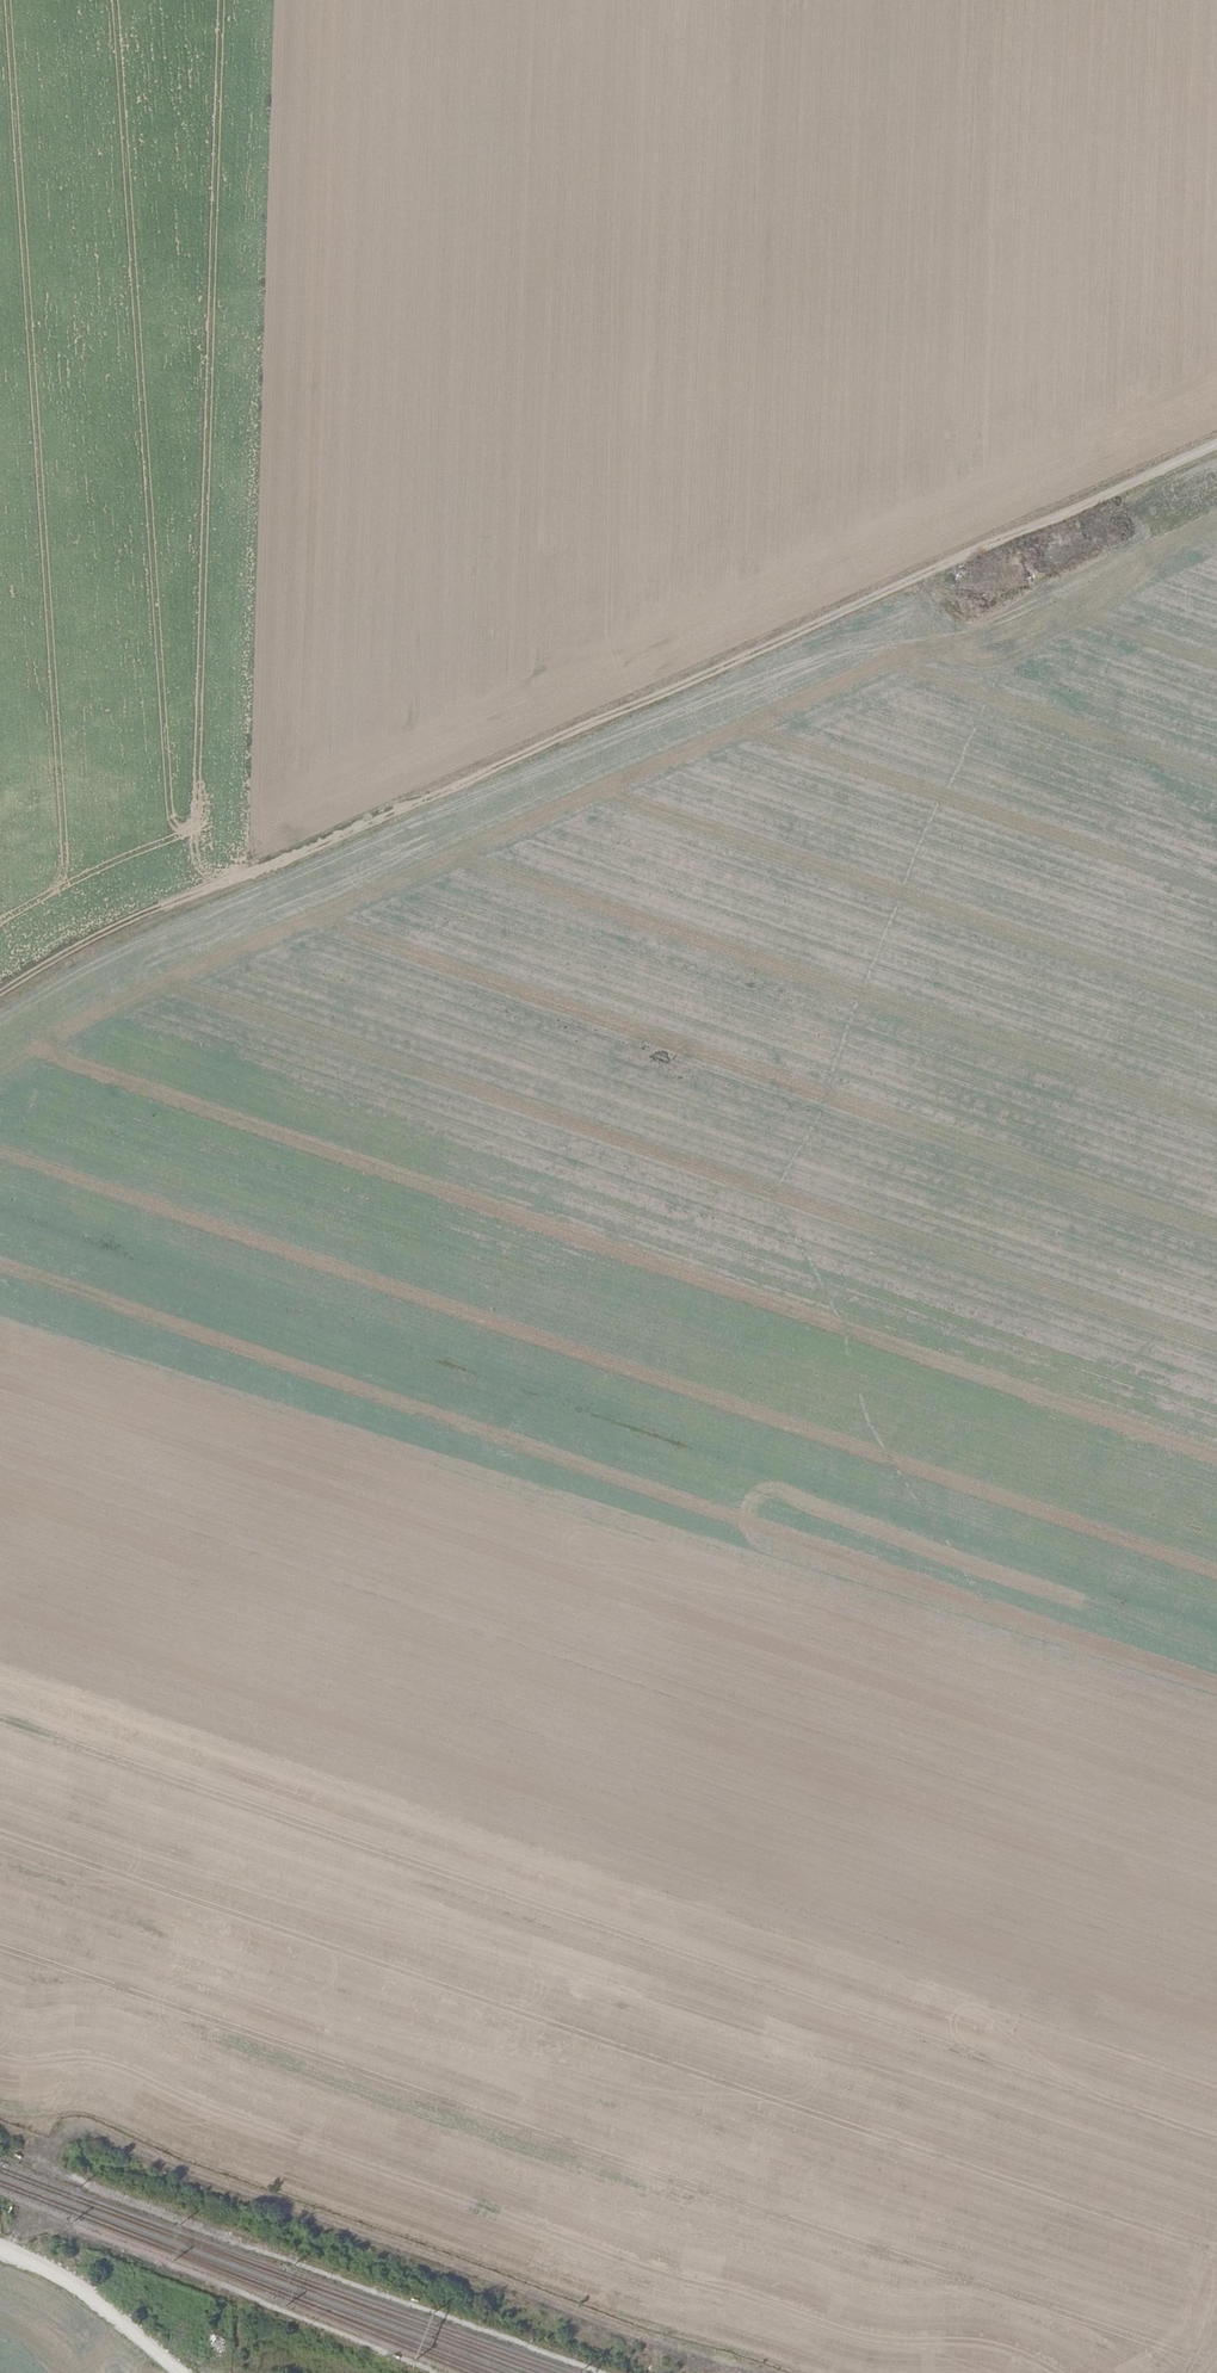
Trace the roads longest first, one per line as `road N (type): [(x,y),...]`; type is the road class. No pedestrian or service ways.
road 1 (track): [(1216,438),(143,917),(0,999)]
road 2 (track): [(0,2249),(70,2283),(180,2372)]

